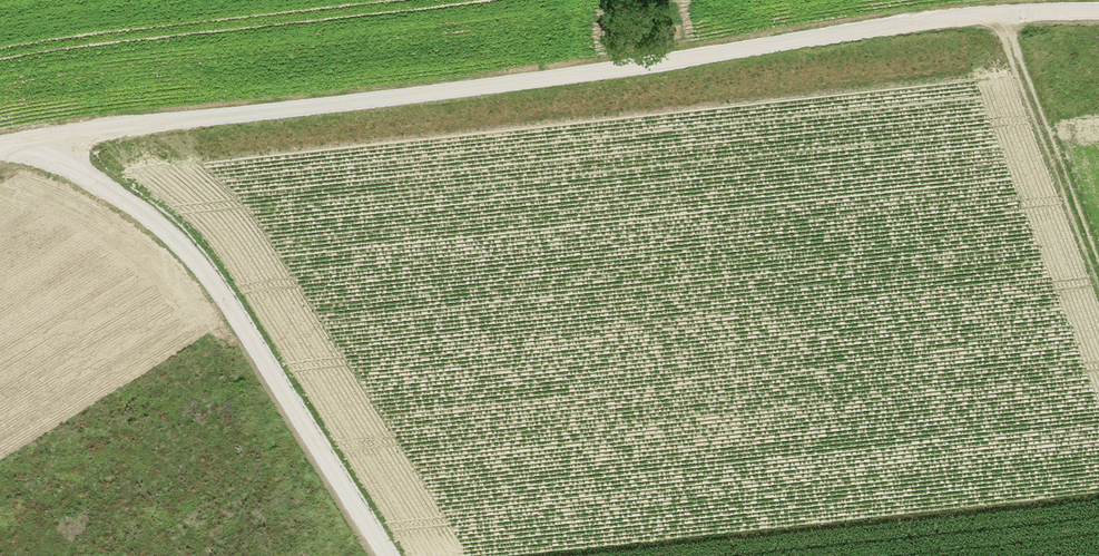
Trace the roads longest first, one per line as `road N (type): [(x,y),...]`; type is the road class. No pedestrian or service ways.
road 1 (track): [(0,149),(482,92),(997,14),(1098,15)]
road 2 (track): [(390,555),(203,262),(148,213),(30,142)]
road 3 (track): [(1098,287),(997,14)]

